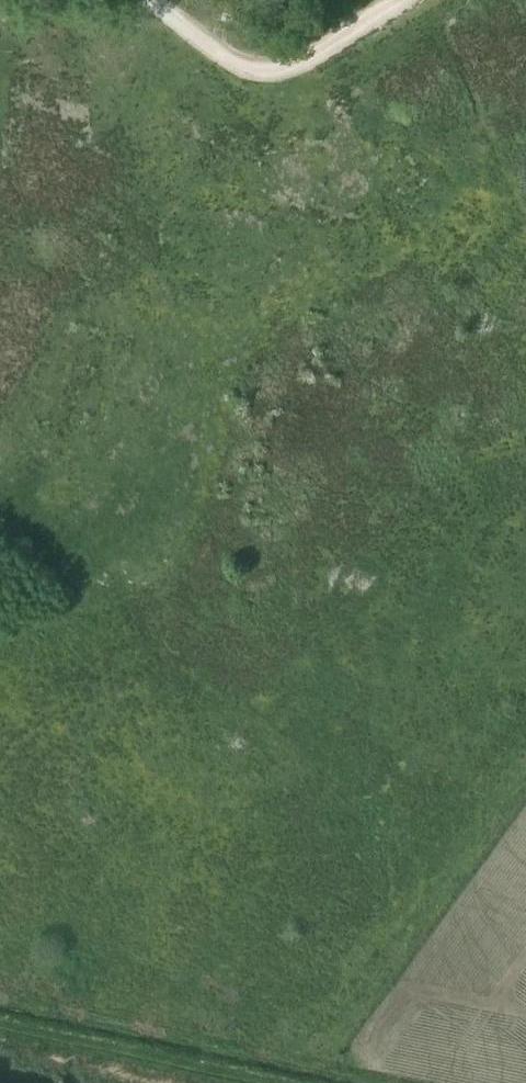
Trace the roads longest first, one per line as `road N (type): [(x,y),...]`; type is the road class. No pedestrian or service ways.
road 1 (track): [(0,1020),(289,1082)]
road 2 (track): [(400,0),(309,57),(273,69),(237,63),(197,43),(149,0)]

